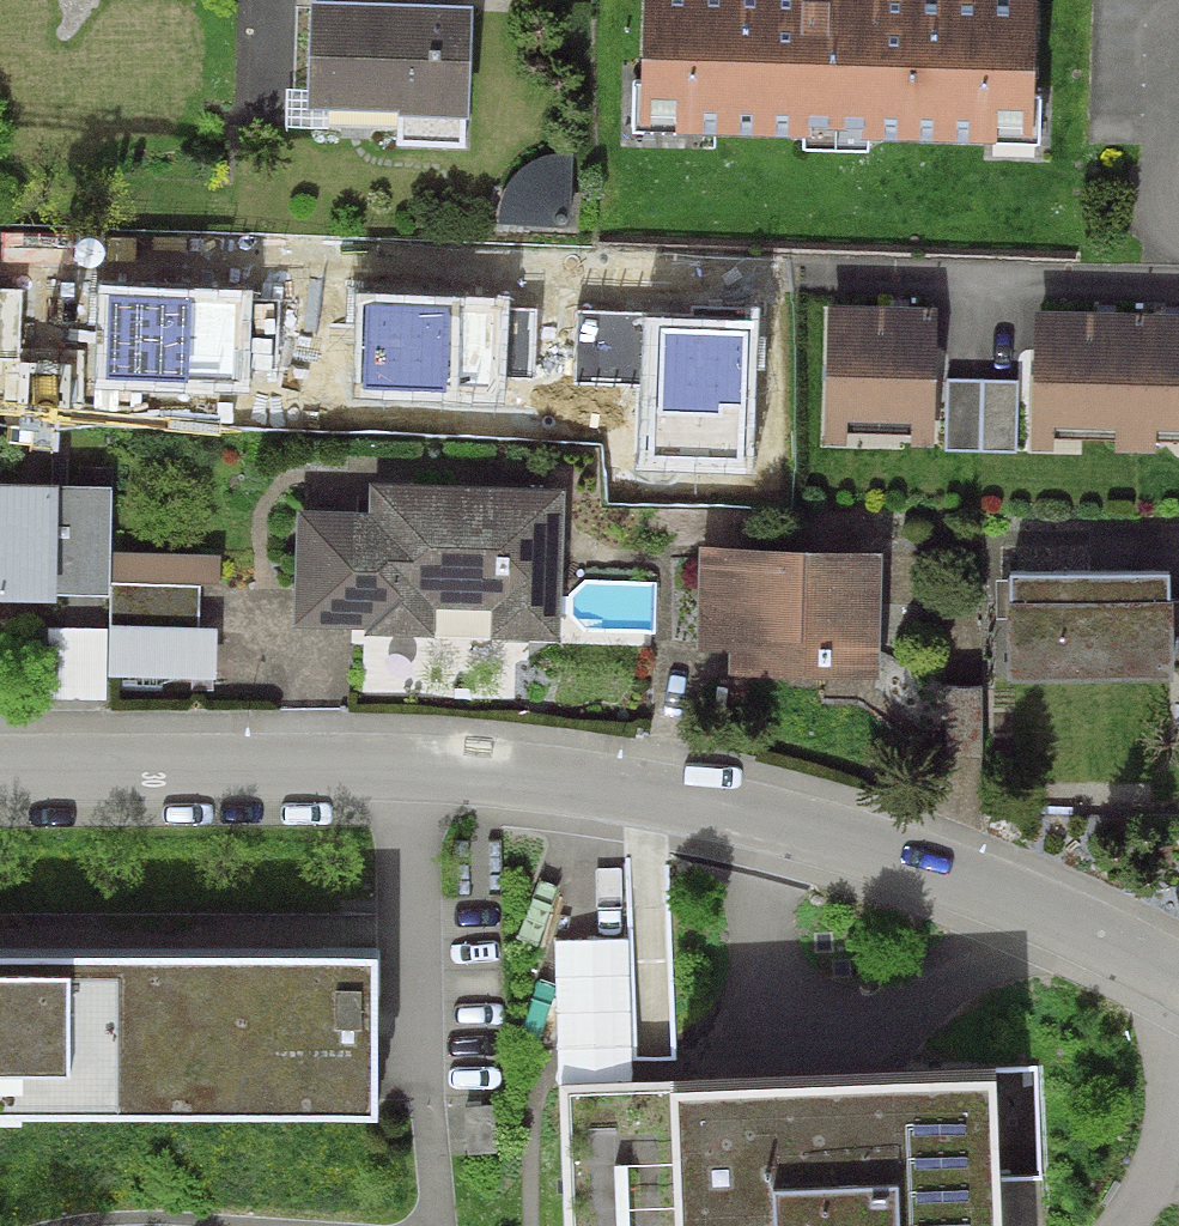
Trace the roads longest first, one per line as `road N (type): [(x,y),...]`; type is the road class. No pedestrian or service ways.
road 1 (residential): [(1178,979),(927,863),(794,822),(647,790),(407,765),(0,767)]

